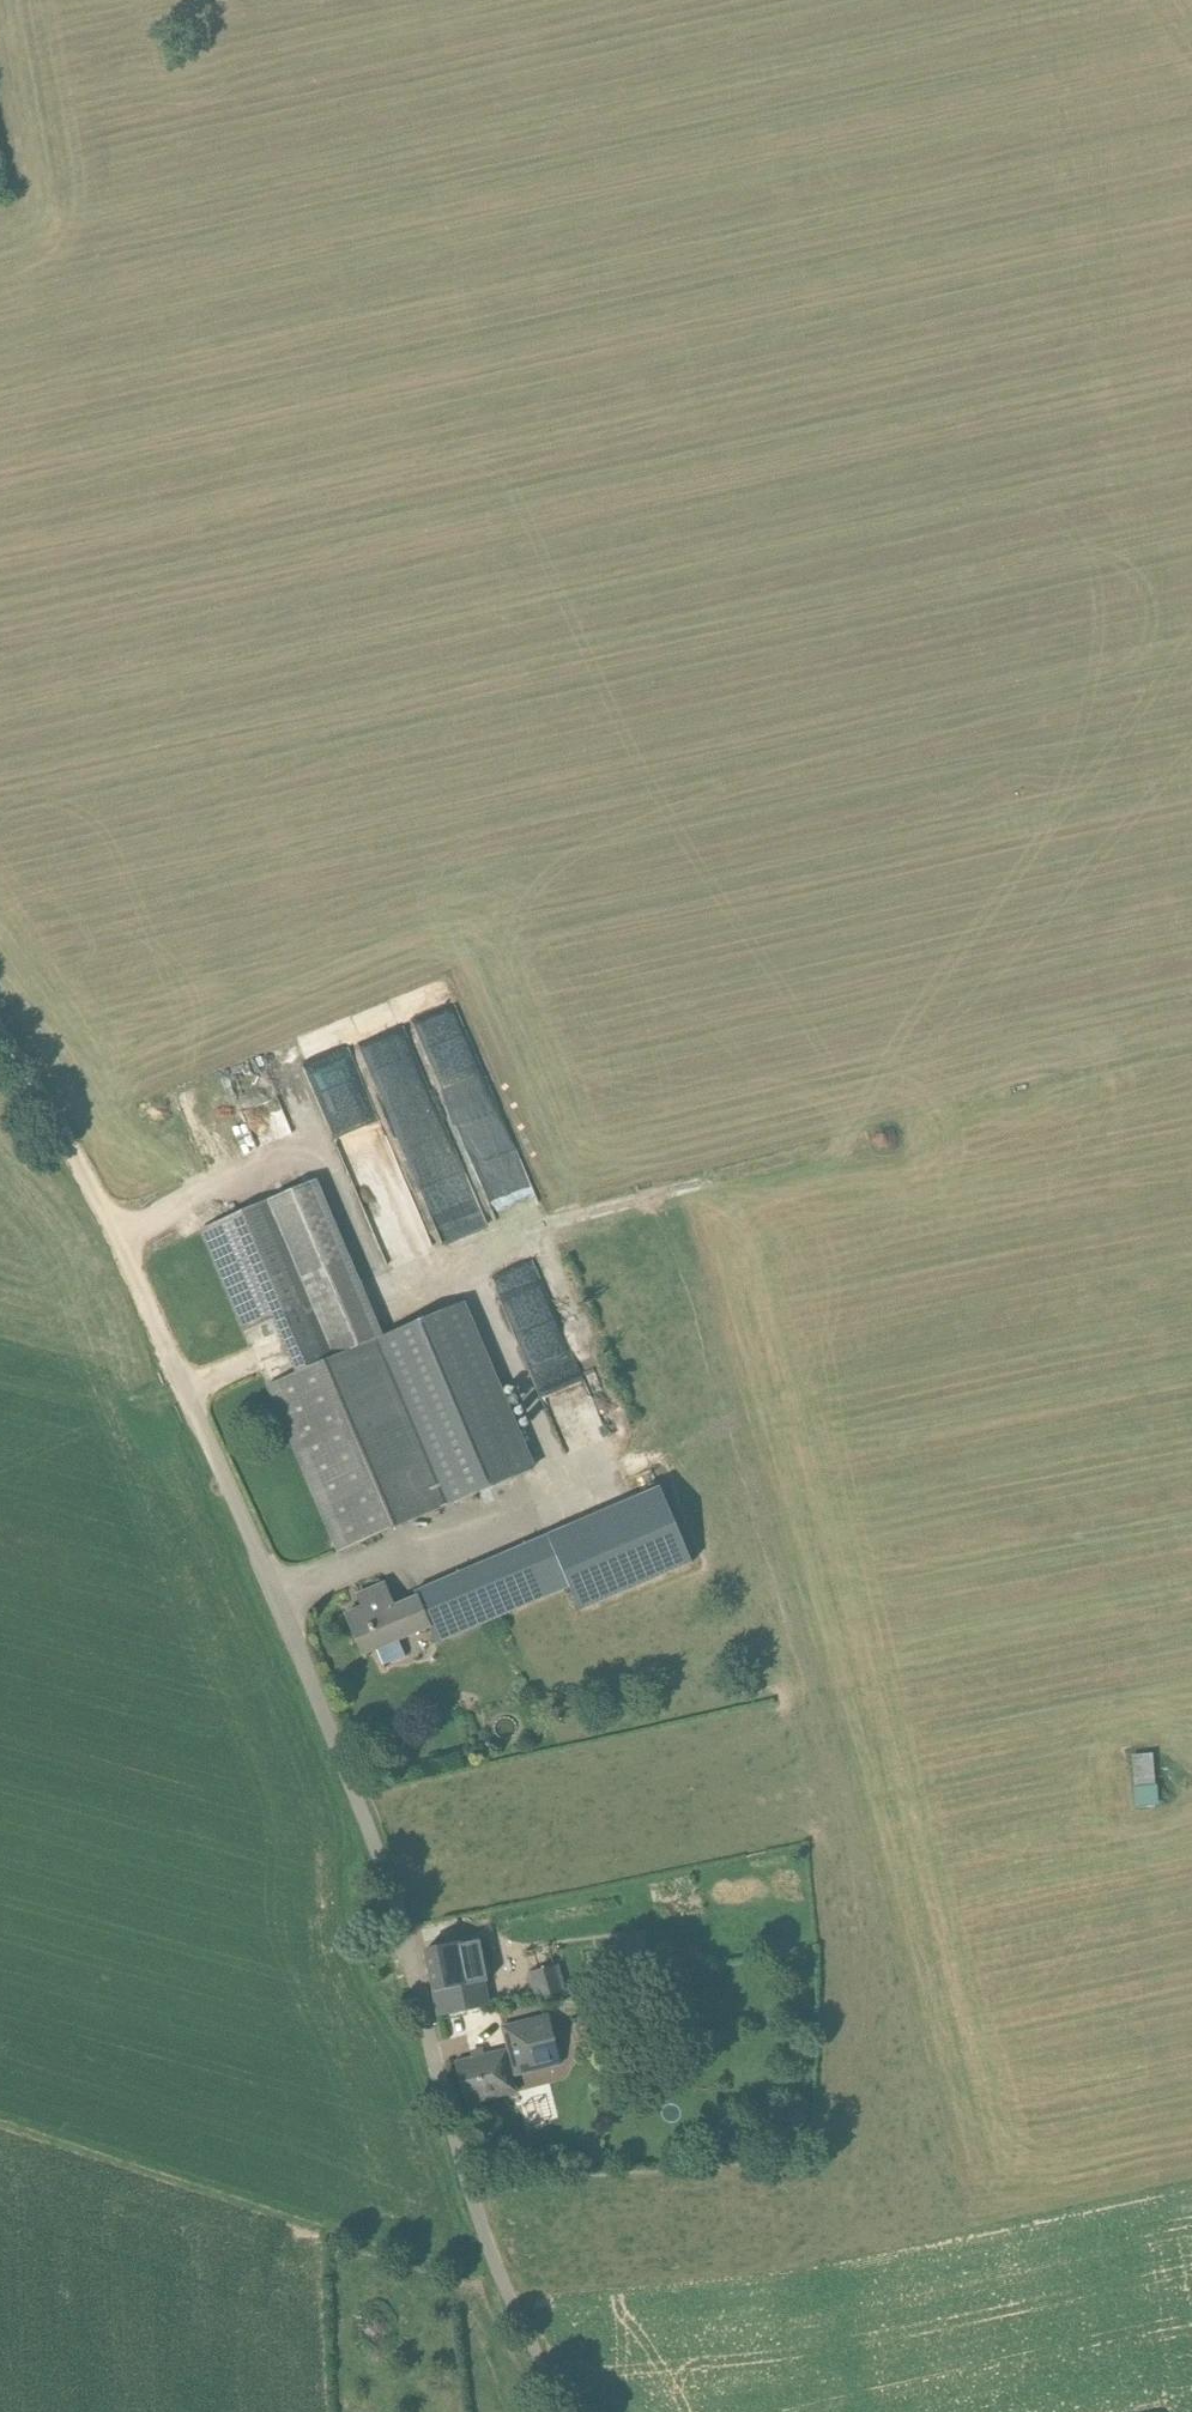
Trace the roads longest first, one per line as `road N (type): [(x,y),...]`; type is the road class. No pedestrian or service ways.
road 1 (track): [(168,1356),(101,1207),(0,1032)]

